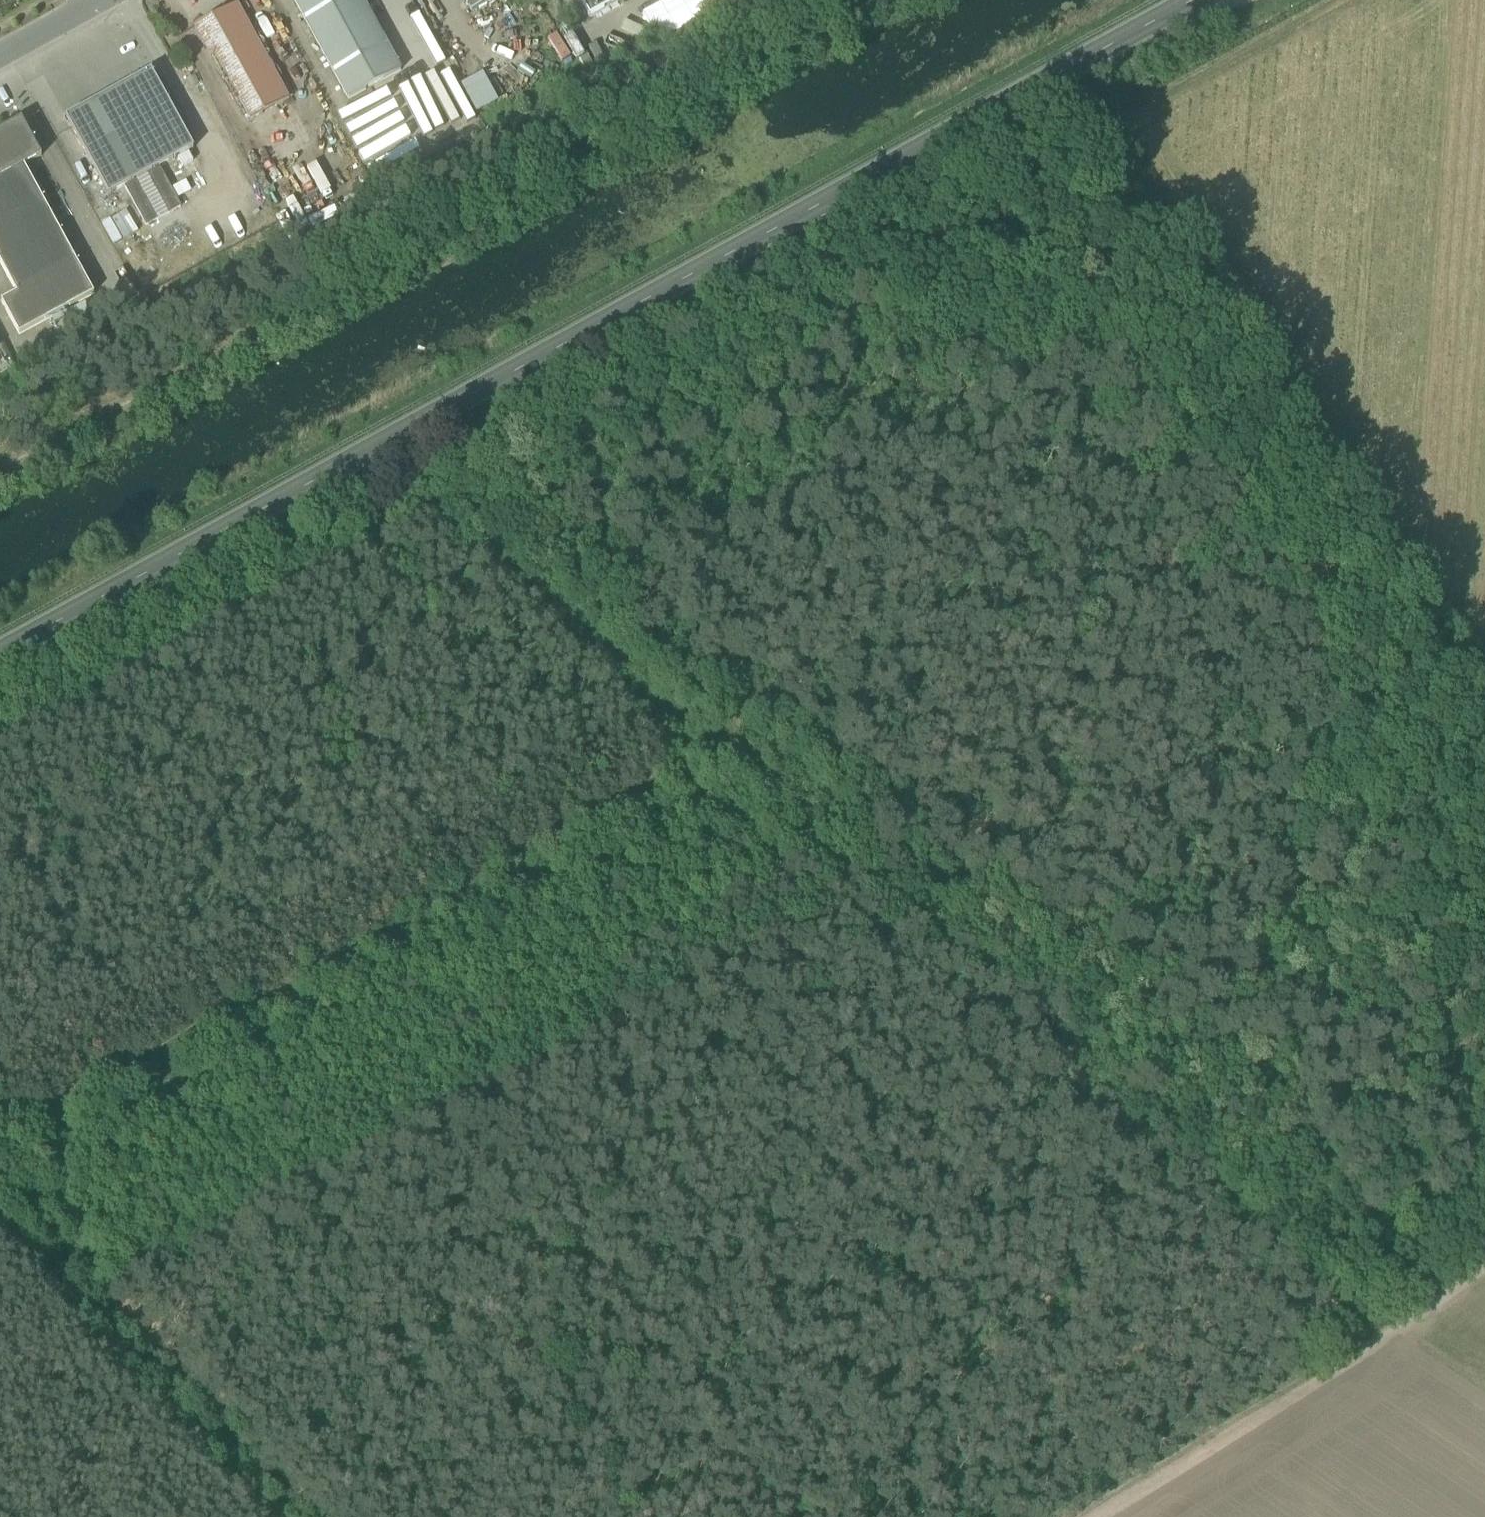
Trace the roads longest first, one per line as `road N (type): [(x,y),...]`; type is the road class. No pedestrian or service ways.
road 1 (primary): [(0,655),(1195,0)]
road 2 (track): [(1089,1516),(1379,1335),(1484,1251)]

